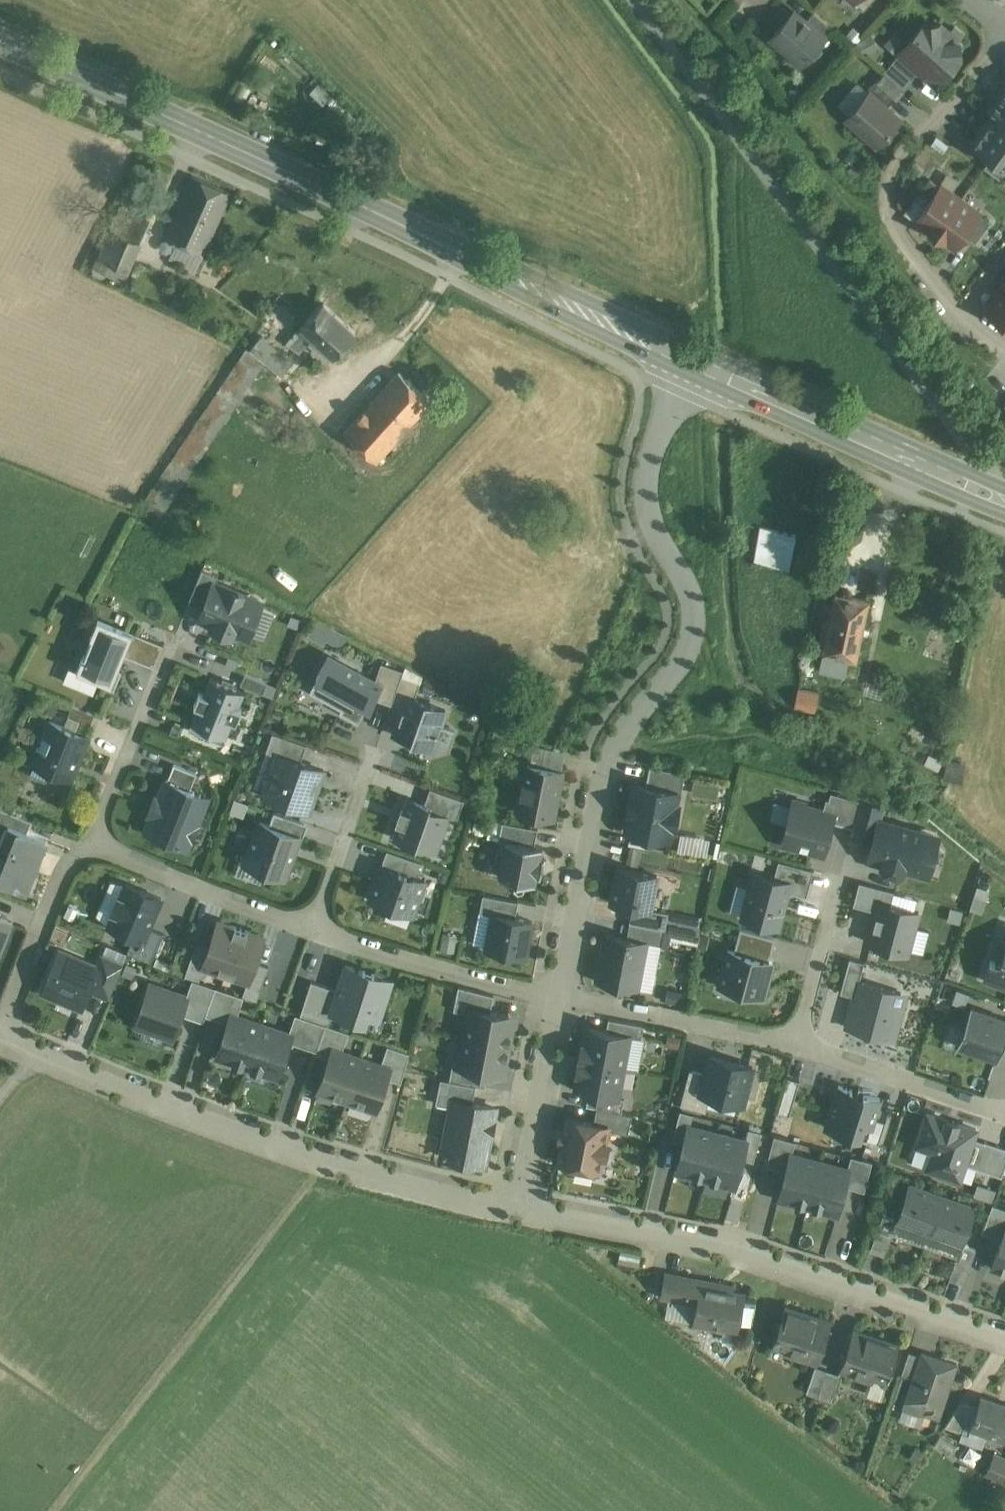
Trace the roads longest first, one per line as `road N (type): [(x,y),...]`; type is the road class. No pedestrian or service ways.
road 1 (primary): [(0,42),(695,362)]
road 2 (residential): [(695,362),(658,441),(647,496),(692,601),(691,645),(606,773),(561,995)]
road 3 (residential): [(0,1041),(322,1163),(520,1210)]
road 4 (residential): [(520,1210),(723,1251),(1004,1347)]
road 5 (residential): [(561,995),(796,1044),(1004,1111)]
road 6 (residential): [(1004,44),(901,155),(889,200),(900,233),(968,319),(1004,341)]
road 7 (primary): [(695,362),(1004,500)]
road 8 (residential): [(313,929),(479,980),(561,995)]
road 9 (residential): [(0,1032),(74,864),(108,849)]
road 10 (residential): [(108,849),(313,929)]
road 11 (residential): [(561,995),(520,1210)]
road 12 (residential): [(108,849),(104,823),(172,652)]
road 13 (residential): [(313,929),(374,761)]

